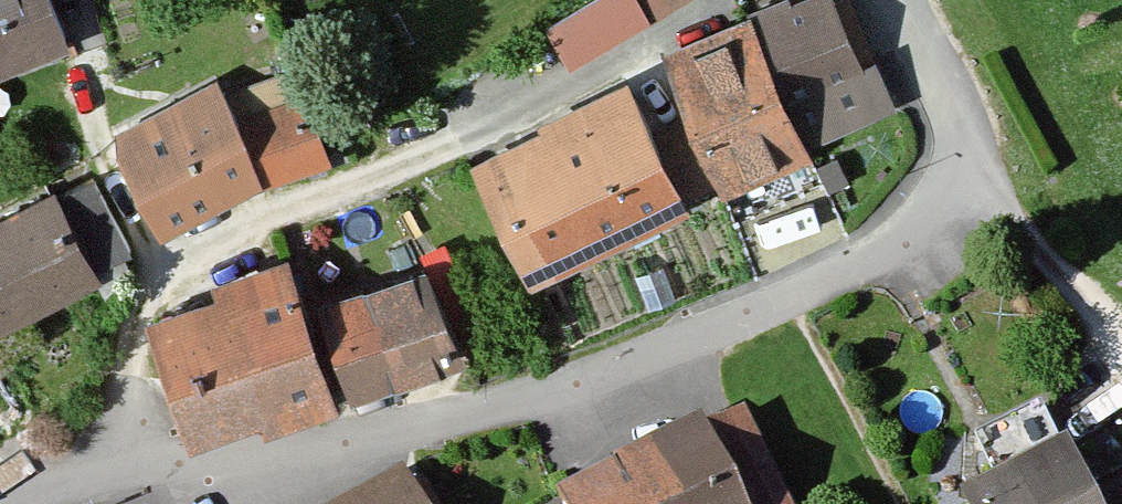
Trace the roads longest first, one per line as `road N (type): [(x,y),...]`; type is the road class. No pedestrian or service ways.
road 1 (residential): [(894,0),(964,137),(964,181),(946,214),(884,255),(303,479),(120,450),(7,503)]

